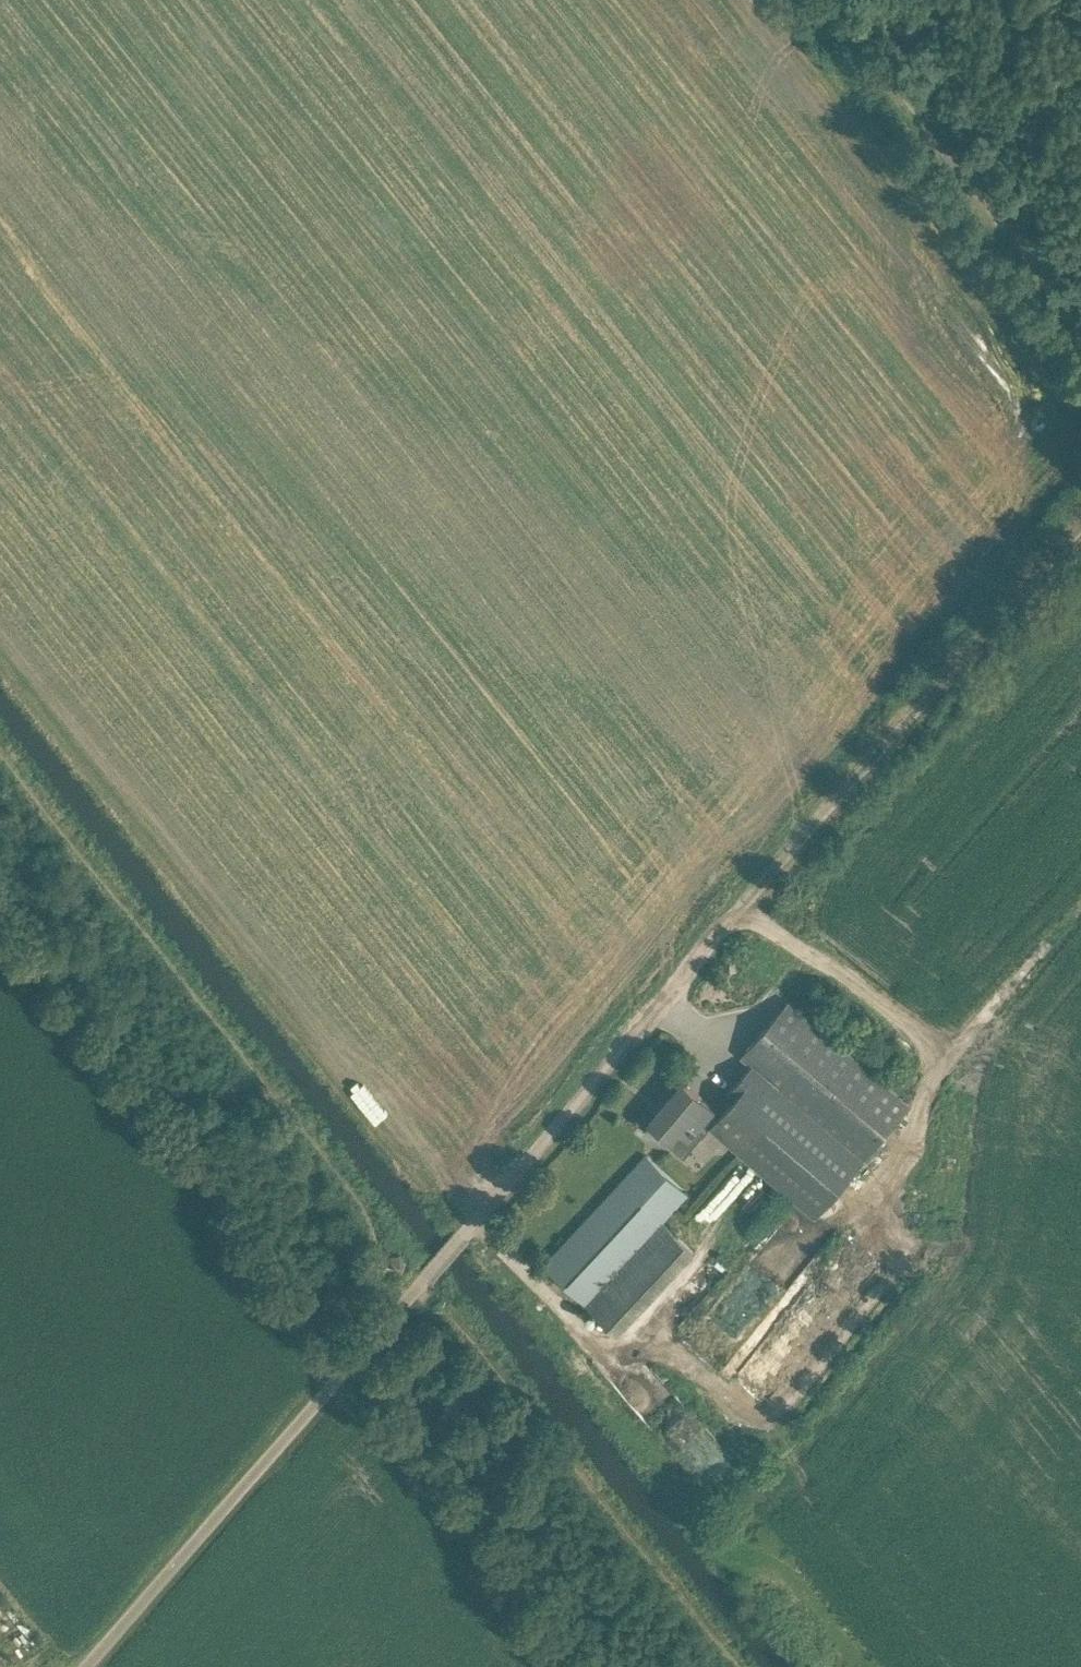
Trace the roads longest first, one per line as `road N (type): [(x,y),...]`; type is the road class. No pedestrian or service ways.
road 1 (unclassified): [(84,1666),(663,1000)]
road 2 (track): [(1080,916),(914,1110),(889,1161),(698,1358),(602,1351)]
road 3 (track): [(663,1000),(1080,519)]
road 4 (track): [(1080,313),(825,0)]
road 5 (track): [(692,1444),(477,1221)]

